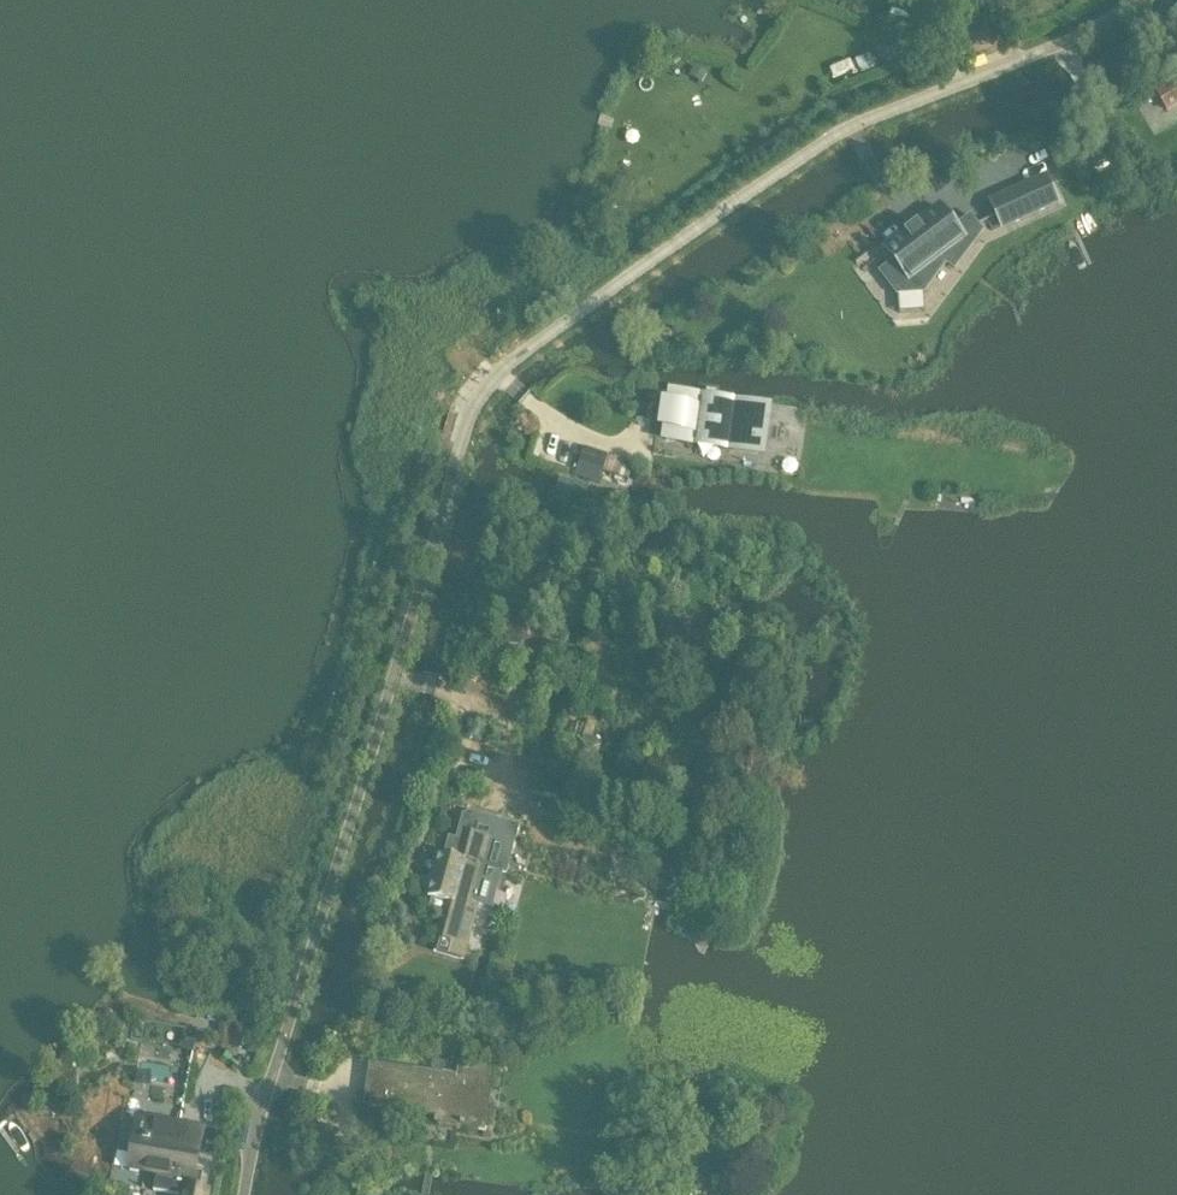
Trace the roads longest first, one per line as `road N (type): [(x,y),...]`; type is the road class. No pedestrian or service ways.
road 1 (unclassified): [(244,1194),(468,418),(499,375),(849,129),(1088,33),(1137,0)]

